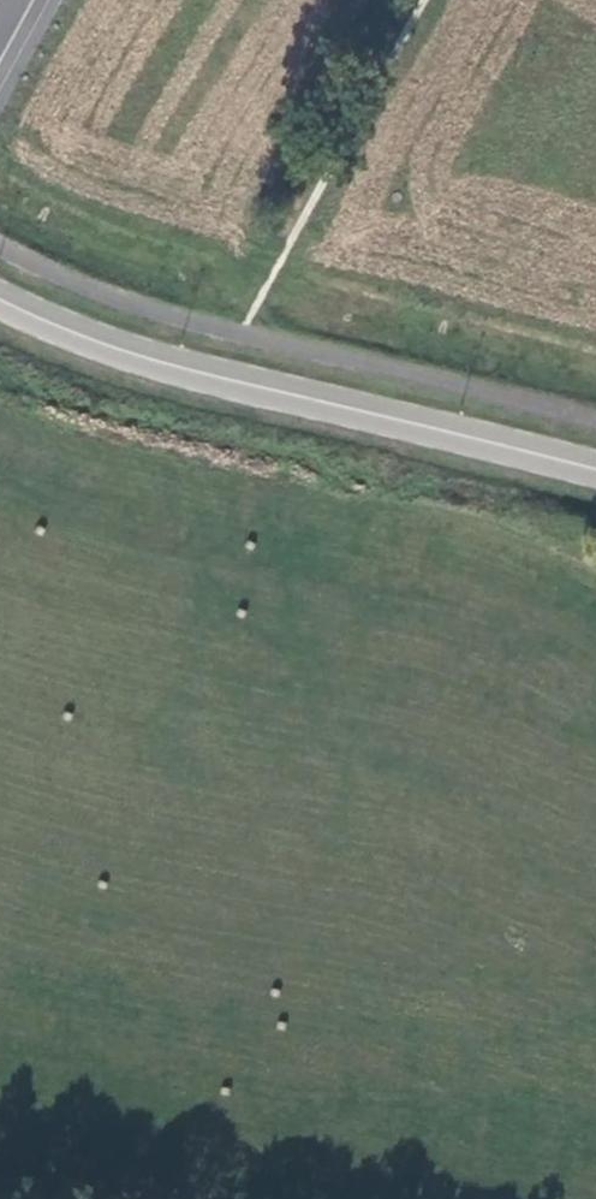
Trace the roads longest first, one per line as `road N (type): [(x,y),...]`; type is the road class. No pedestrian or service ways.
road 1 (tertiary): [(0,299),(164,362),(595,469)]

